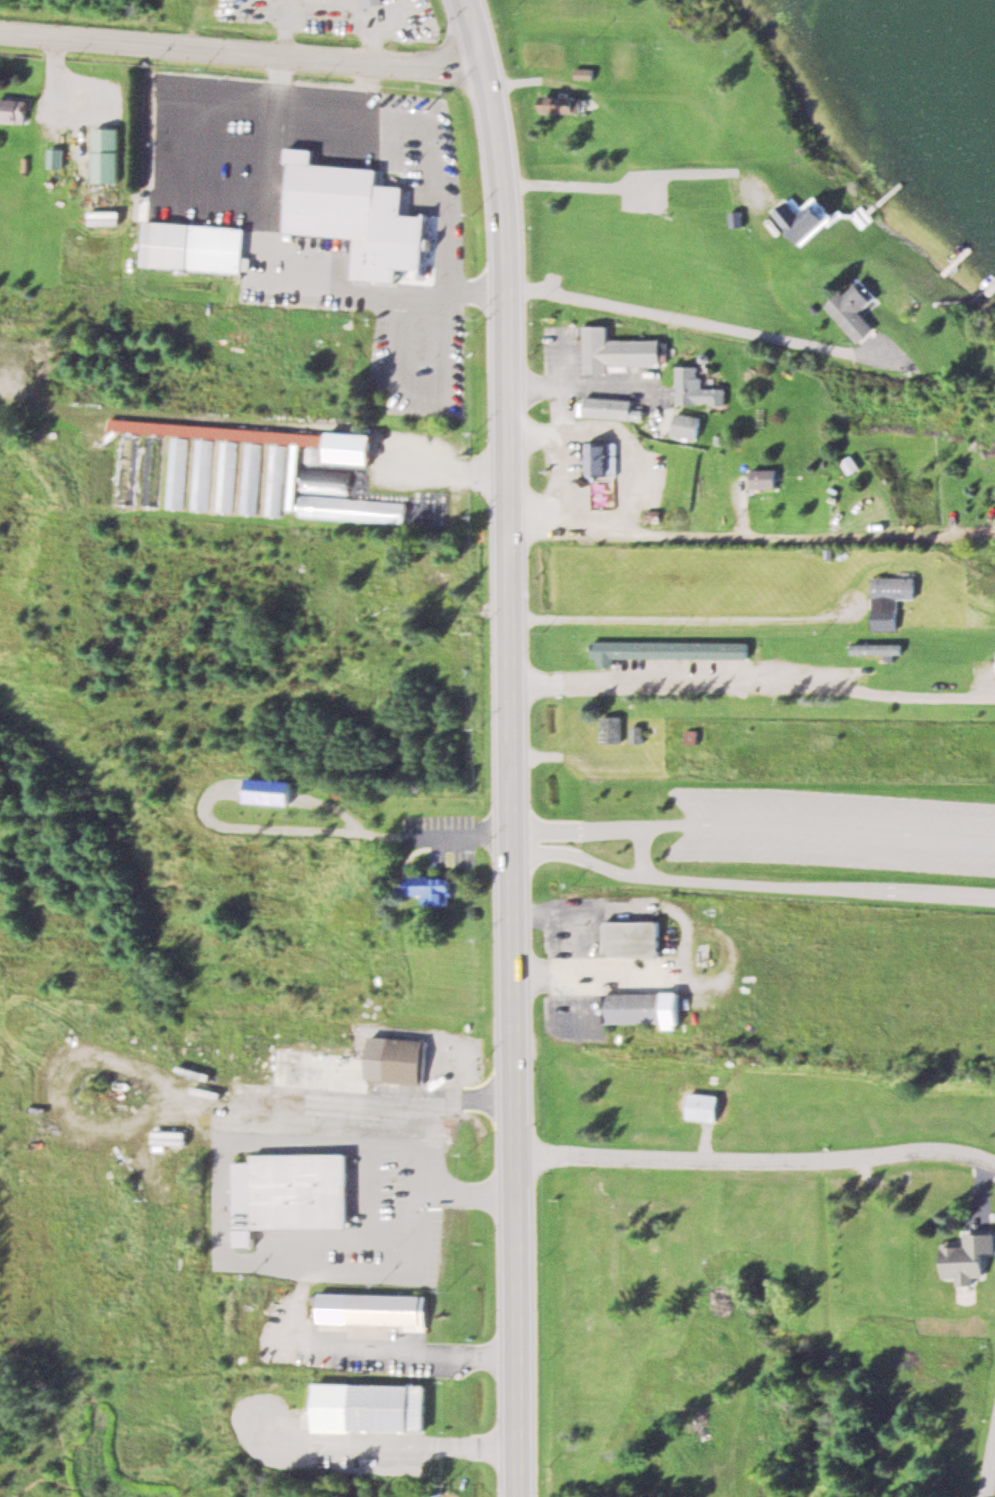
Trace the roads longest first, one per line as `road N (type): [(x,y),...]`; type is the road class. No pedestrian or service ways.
road 1 (secondary): [(523,1496),(498,188),(482,71),(460,0)]
road 2 (secondary): [(482,71),(0,32)]
road 3 (residential): [(516,1155),(785,1164),(911,1152),(994,1162)]

